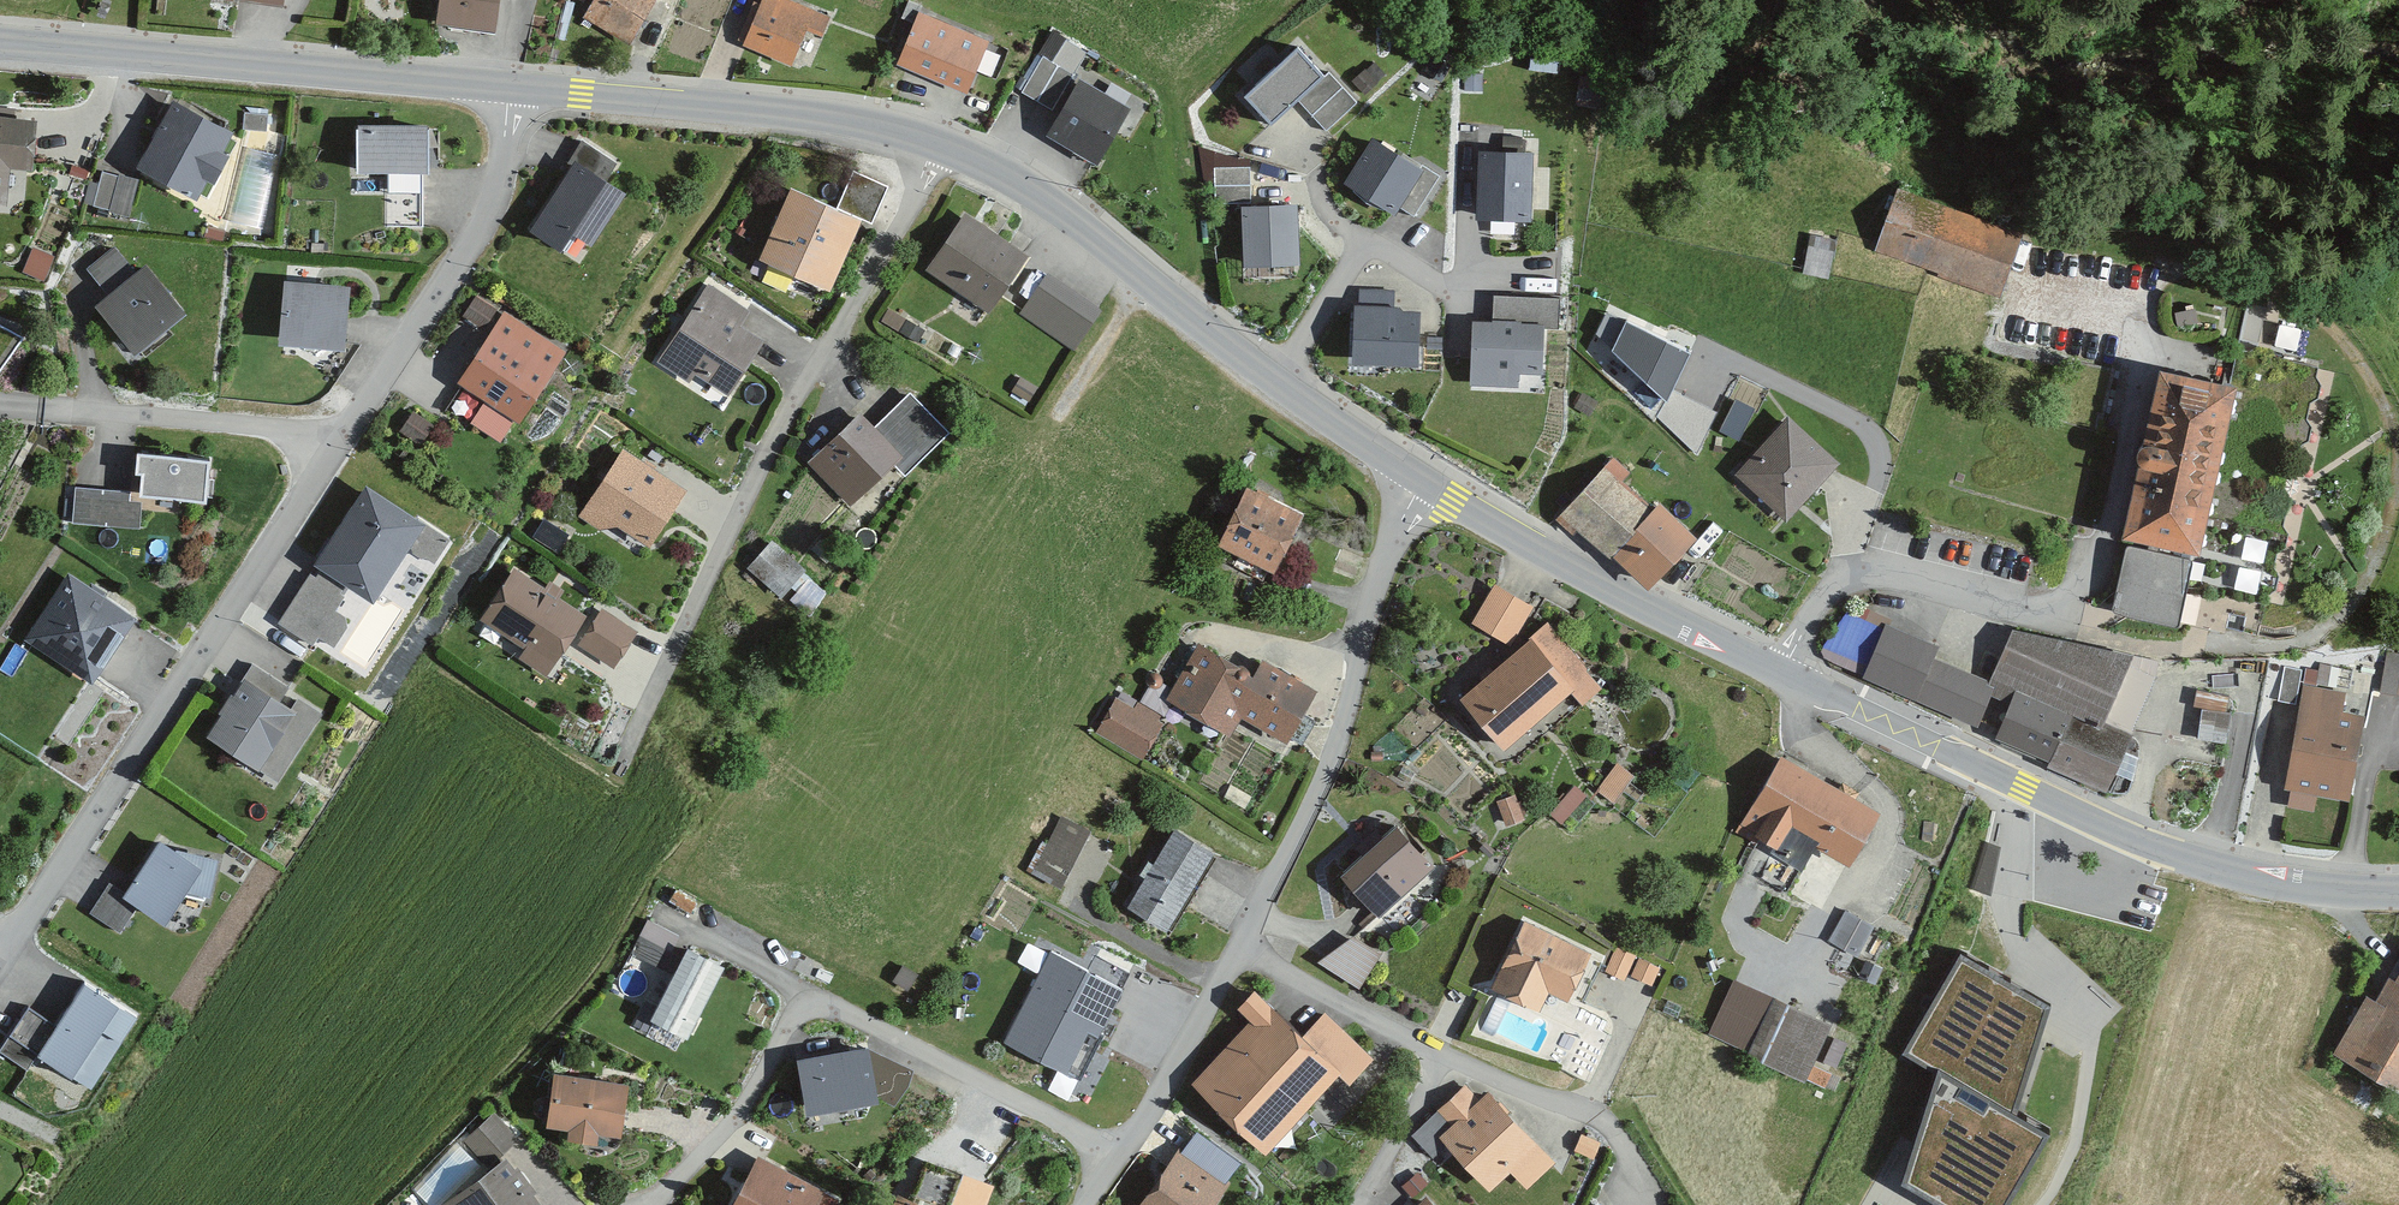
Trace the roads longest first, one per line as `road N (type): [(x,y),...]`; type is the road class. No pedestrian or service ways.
road 1 (residential): [(509,88),(504,166),(481,234),(0,963)]
road 2 (residential): [(616,756),(796,397),(944,144)]
road 3 (tertiary): [(2398,892),(2313,888),(2144,841),(1781,676)]
road 4 (residential): [(1781,676),(1832,583),(1846,575),(2039,613),(2079,597),(2102,561),(2143,325)]
road 5 (residential): [(648,1204),(744,1104),(786,1026),(819,1002),(858,1015),(1115,1157)]
road 6 (tertiary): [(509,88),(0,43)]
road 7 (residential): [(1250,950),(1342,733),(1385,555),(1418,483)]
road 8 (tertiary): [(944,144),(807,114),(509,88)]
road 9 (tertiary): [(1781,676),(1418,483)]
road 10 (tertiary): [(1270,383),(1085,227),(944,144)]
road 11 (residential): [(1647,1199),(1601,1114),(1444,1060)]
road 12 (residential): [(1115,1157),(1250,950)]
road 13 (residential): [(1444,1060),(1250,950)]
road 14 (residential): [(1363,248),(1454,294),(1556,294)]
road 15 (tertiary): [(1418,483),(1270,383)]
road 16 (residential): [(1444,1060),(1364,1204)]
road 17 (residential): [(1270,383),(1363,248)]

